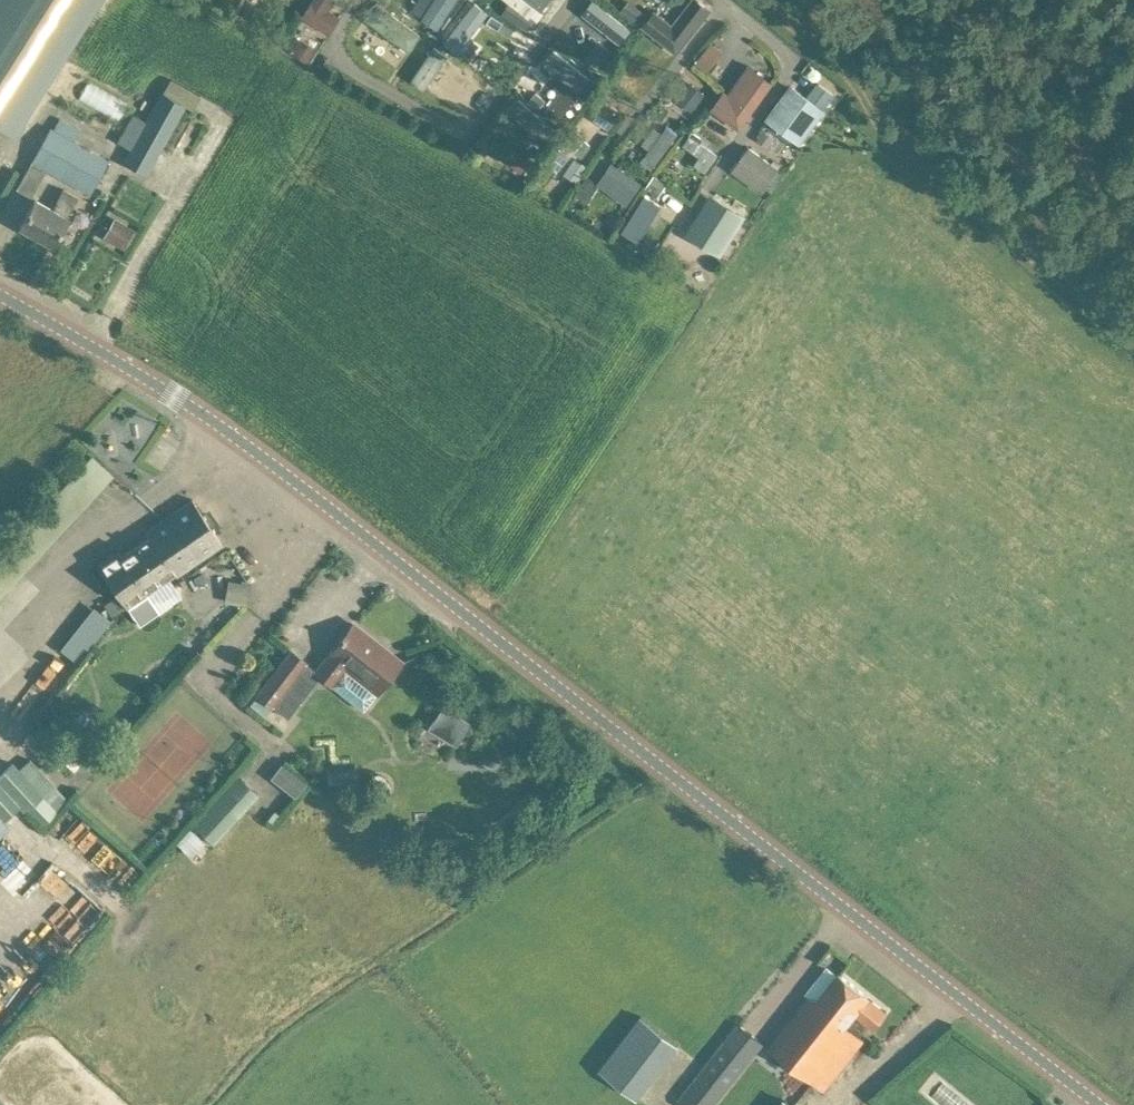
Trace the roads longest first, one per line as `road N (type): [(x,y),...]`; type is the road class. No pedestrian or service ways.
road 1 (tertiary): [(1101,1104),(263,457),(162,388),(0,295)]
road 2 (track): [(755,0),(841,65),(901,150),(1091,304),(1133,328)]
road 3 (track): [(722,5),(609,151)]

